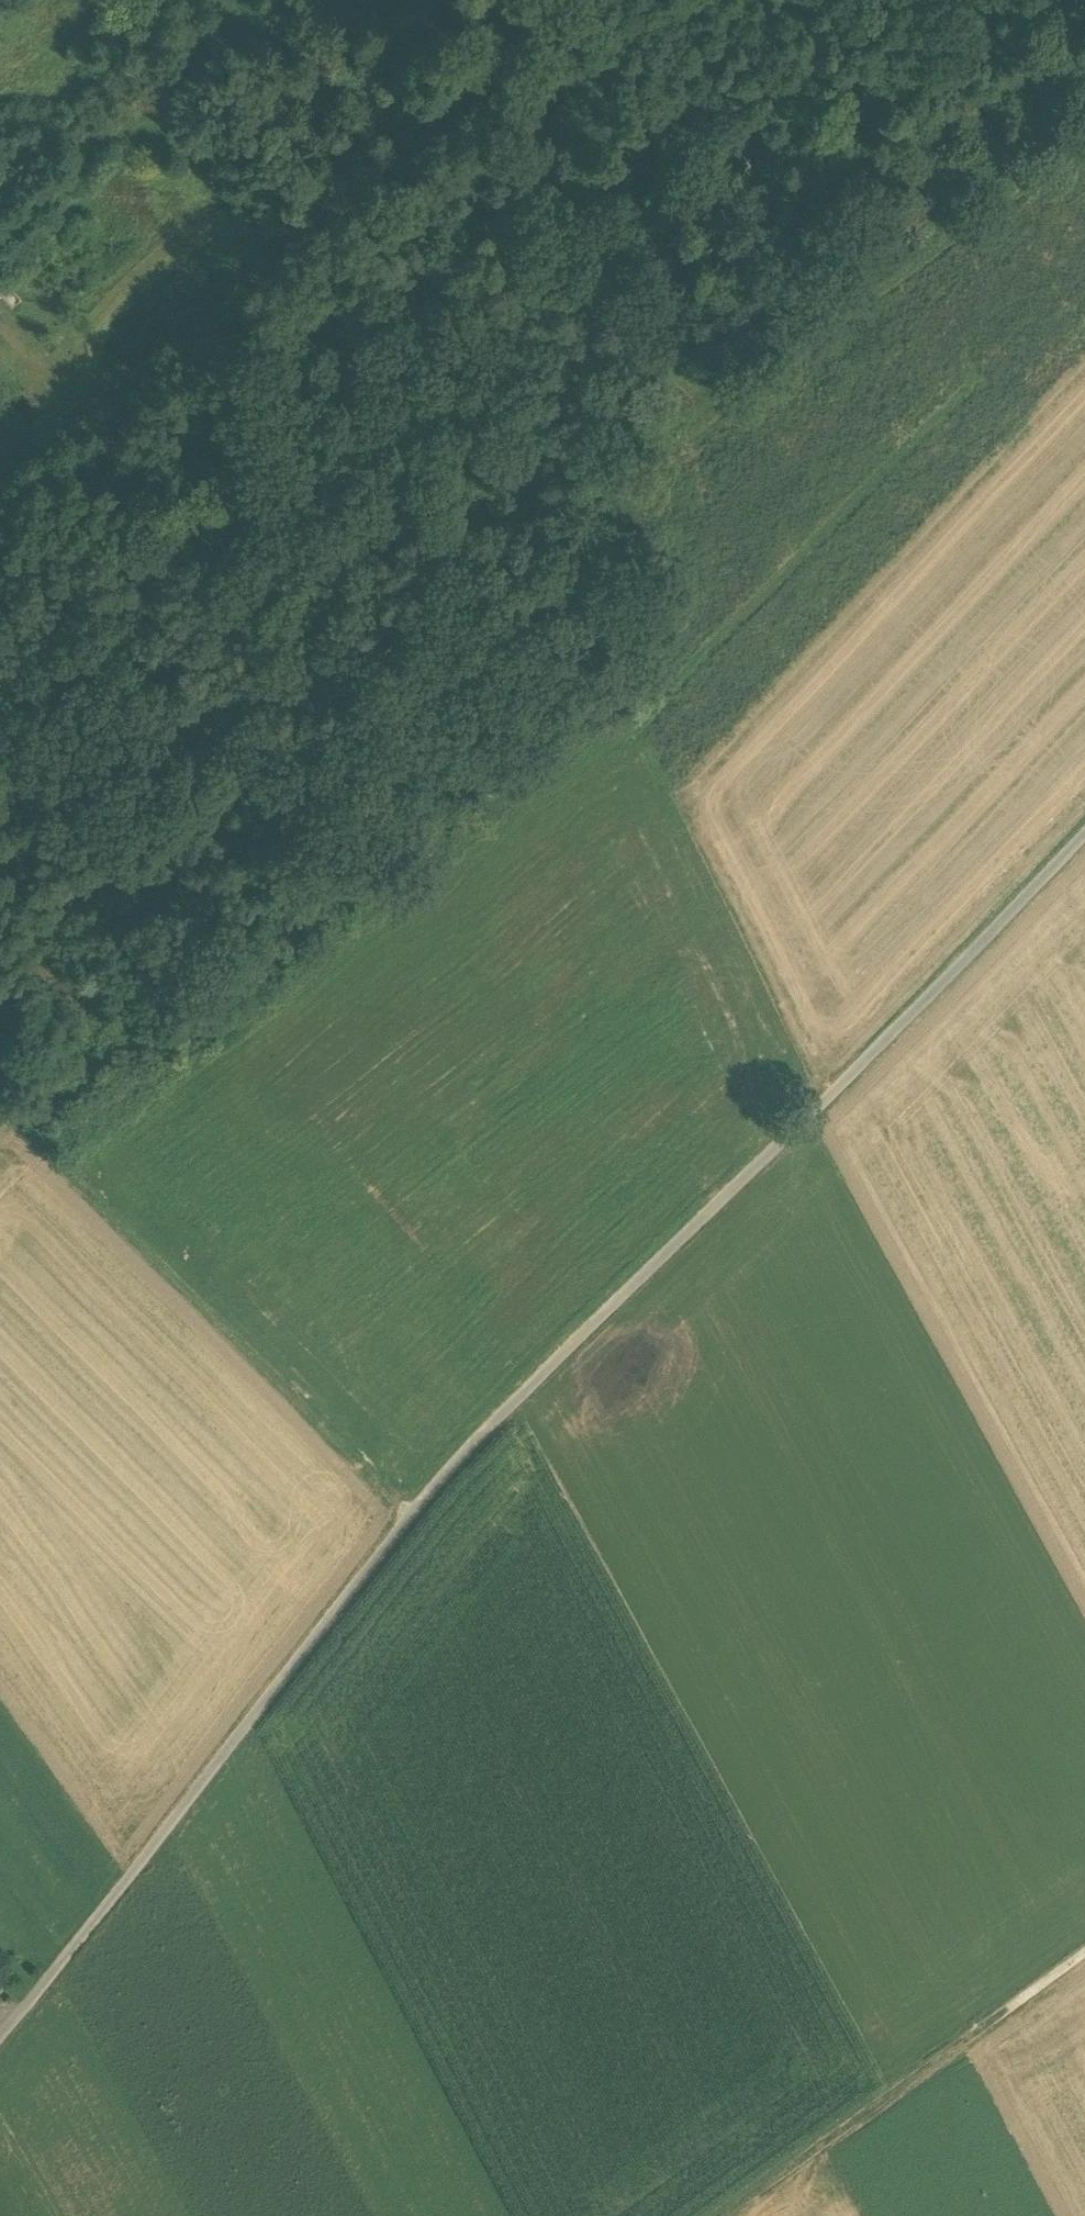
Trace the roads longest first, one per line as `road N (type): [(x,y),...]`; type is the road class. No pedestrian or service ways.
road 1 (track): [(1084,817),(464,1452),(0,2037)]
road 2 (track): [(62,1176),(413,1516)]
road 3 (track): [(734,2215),(1084,1958)]
road 4 (track): [(0,240),(184,79),(147,40)]

